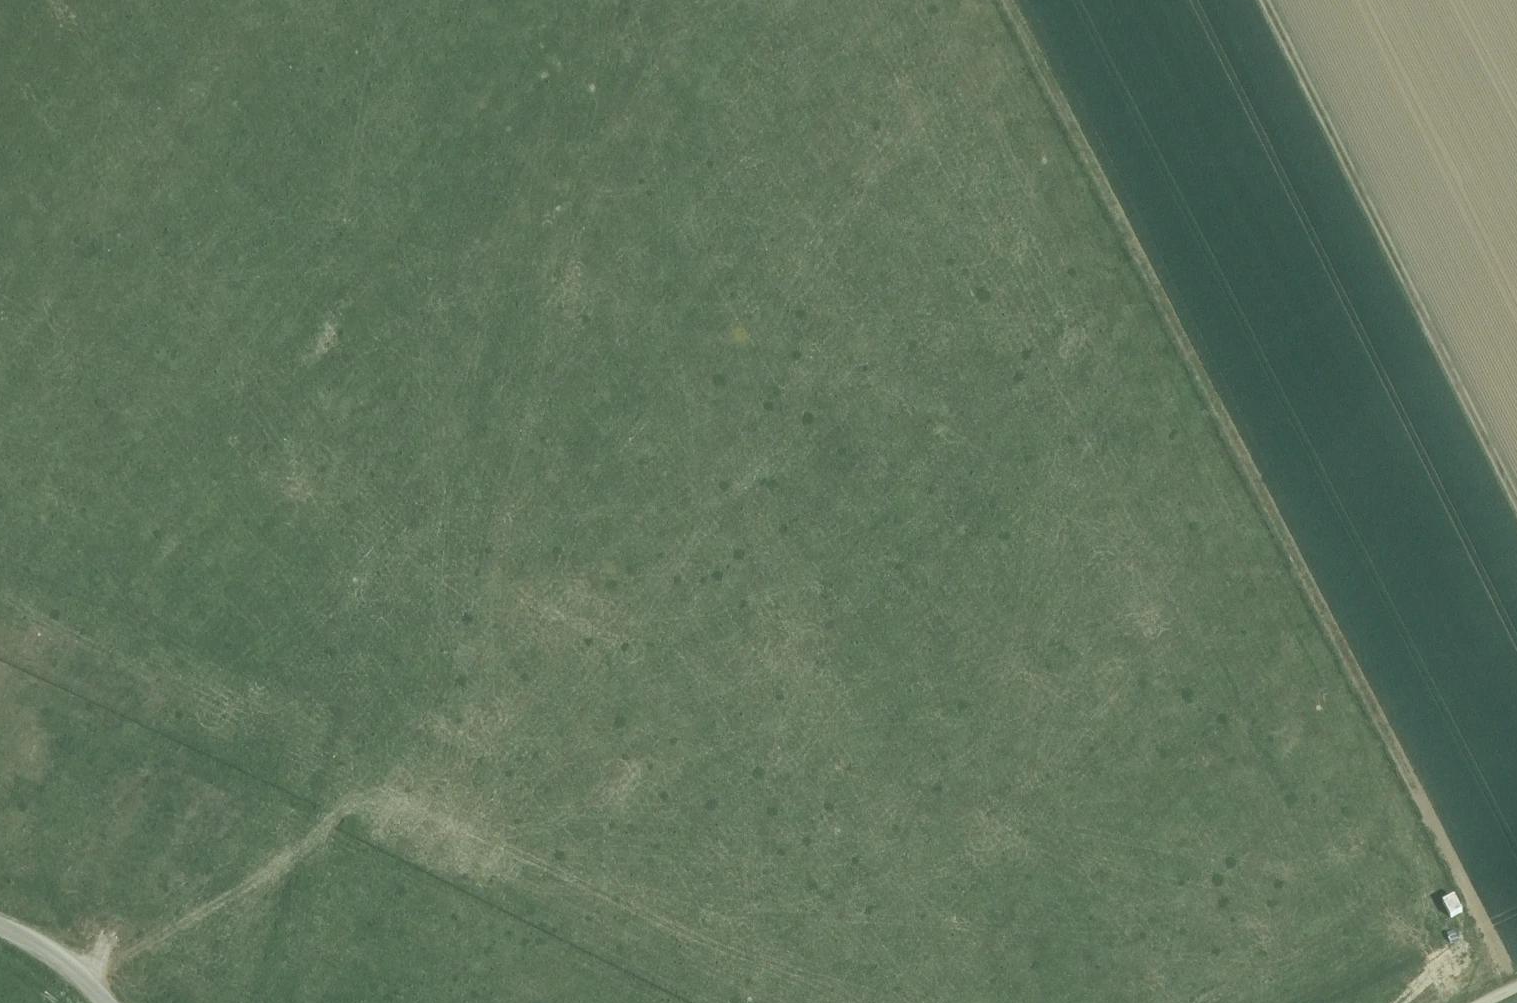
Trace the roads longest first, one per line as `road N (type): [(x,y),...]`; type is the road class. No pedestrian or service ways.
road 1 (track): [(1273,0),(1516,473)]
road 2 (unclassified): [(111,1002),(37,943),(0,926)]

